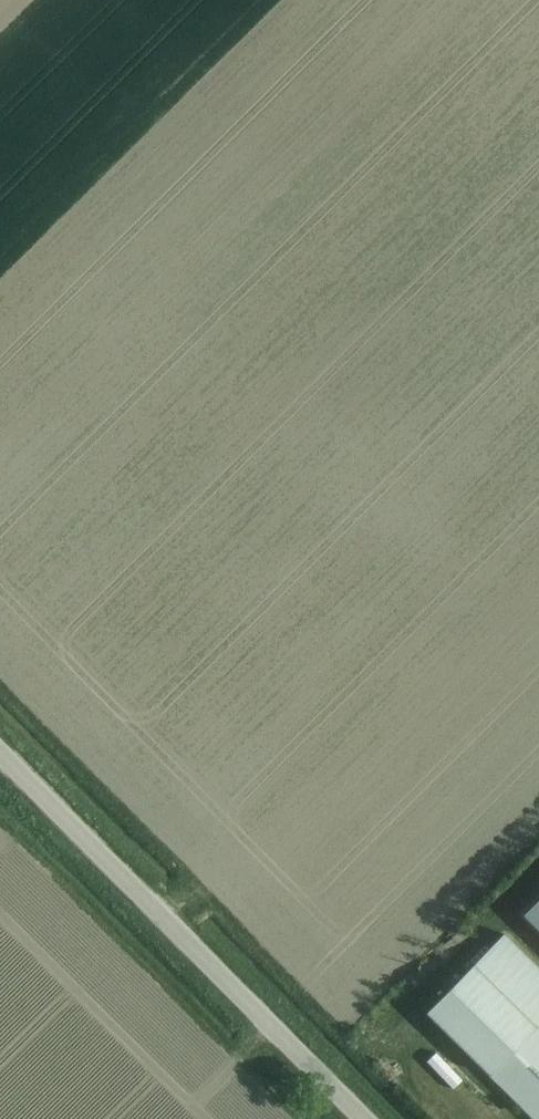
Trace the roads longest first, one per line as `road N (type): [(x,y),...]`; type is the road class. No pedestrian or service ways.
road 1 (unclassified): [(356,1118),(0,764)]

